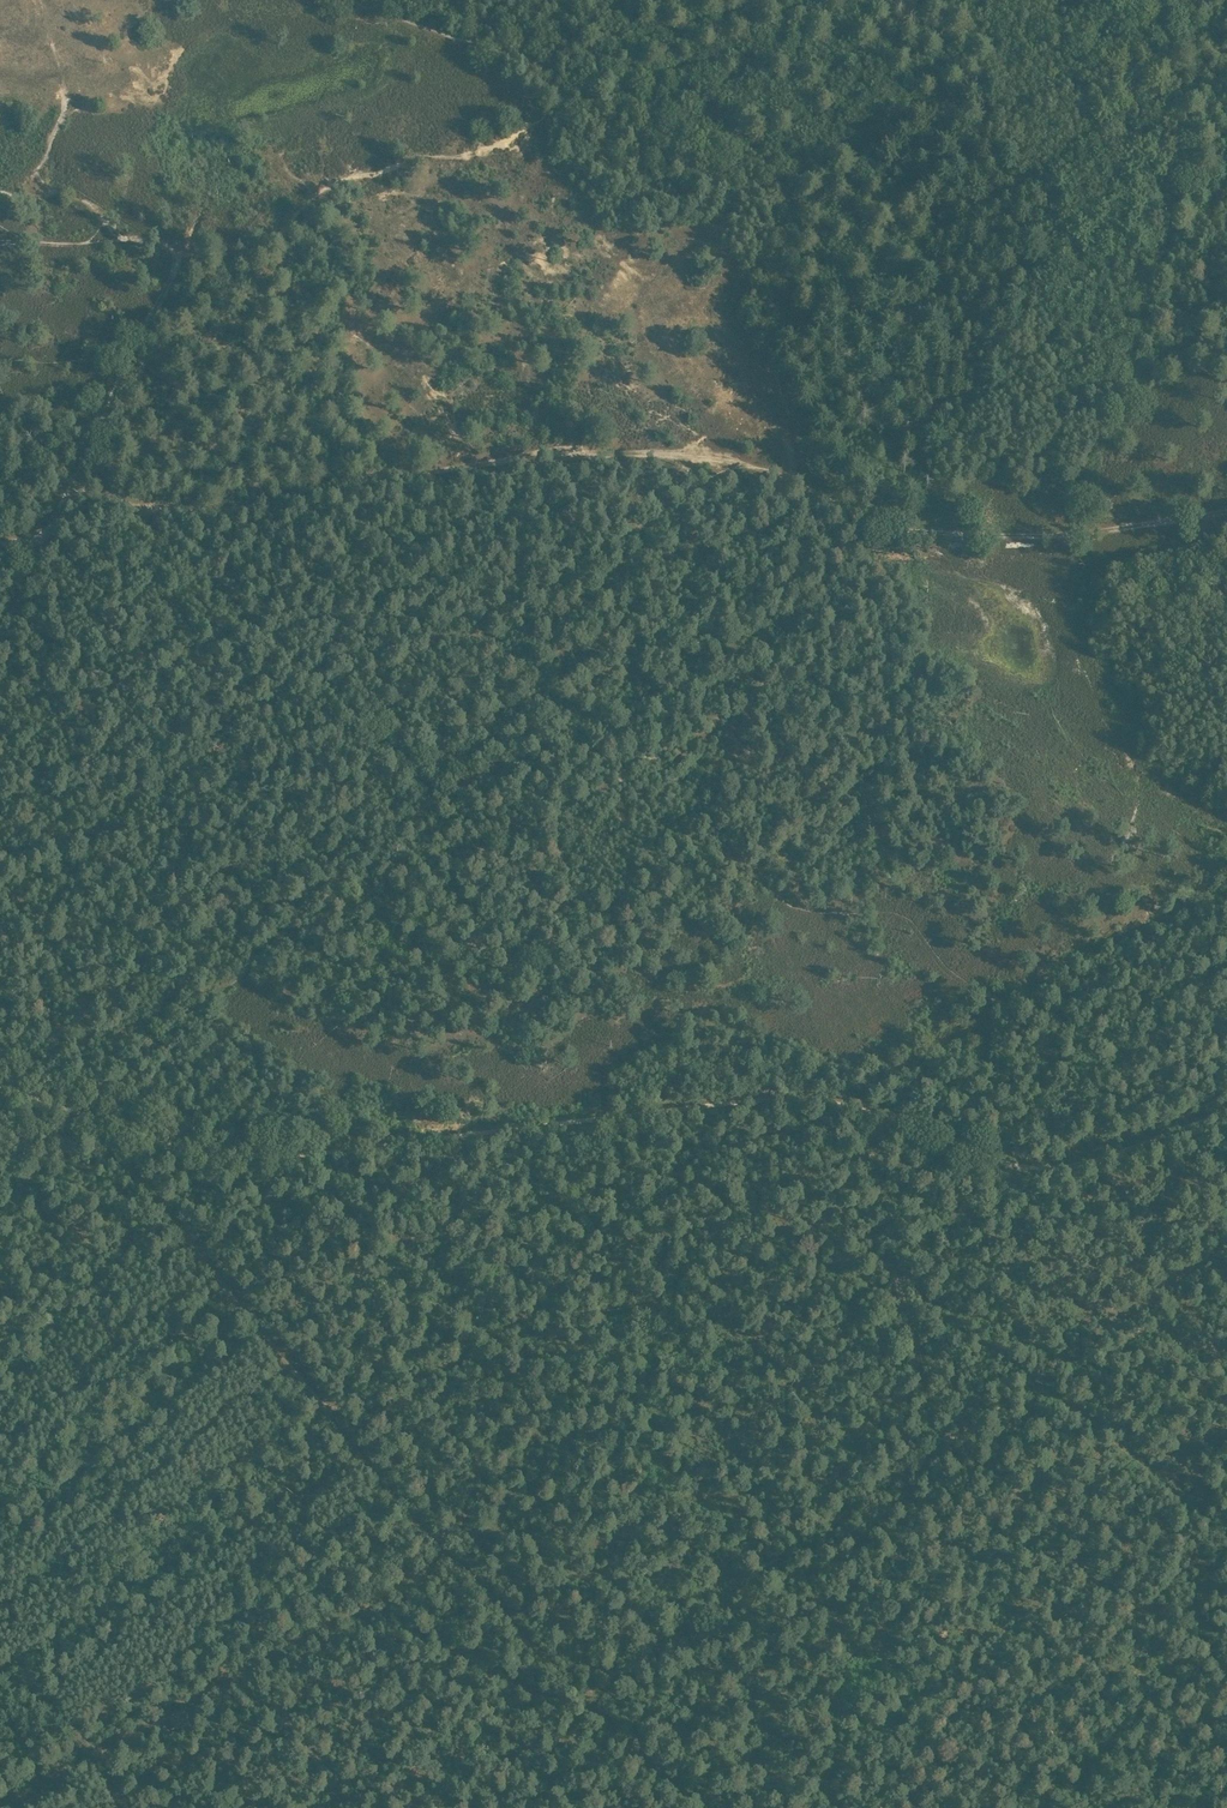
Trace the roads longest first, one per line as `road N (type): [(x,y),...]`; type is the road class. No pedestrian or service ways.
road 1 (track): [(87,1116),(220,1155),(280,1159),(815,1095),(868,1107),(1036,1172),(1088,1162),(1226,1108)]
road 2 (track): [(142,516),(263,505),(586,454),(689,455),(797,487),(871,519),(974,531),(1076,526),(1226,503)]
road 3 (track): [(357,0),(728,134),(775,163),(804,232),(783,374),(823,478),(823,498),(787,524)]
road 4 (track): [(0,1165),(87,1116),(548,683)]
road 5 (track): [(583,1696),(944,1447)]
road 6 (track): [(81,1750),(446,1547)]
road 7 (track): [(333,1411),(87,1116)]
road 8 (track): [(1049,1381),(1226,1539)]
road 9 (track): [(1049,1381),(1226,1249)]
road 10 (track): [(446,1547),(583,1696)]
road 11 (track): [(944,1447),(898,1255)]
road 12 (track): [(446,1547),(333,1411)]
road 13 (track): [(583,1696),(704,1807)]
road 14 (track): [(944,1447),(1049,1381)]

